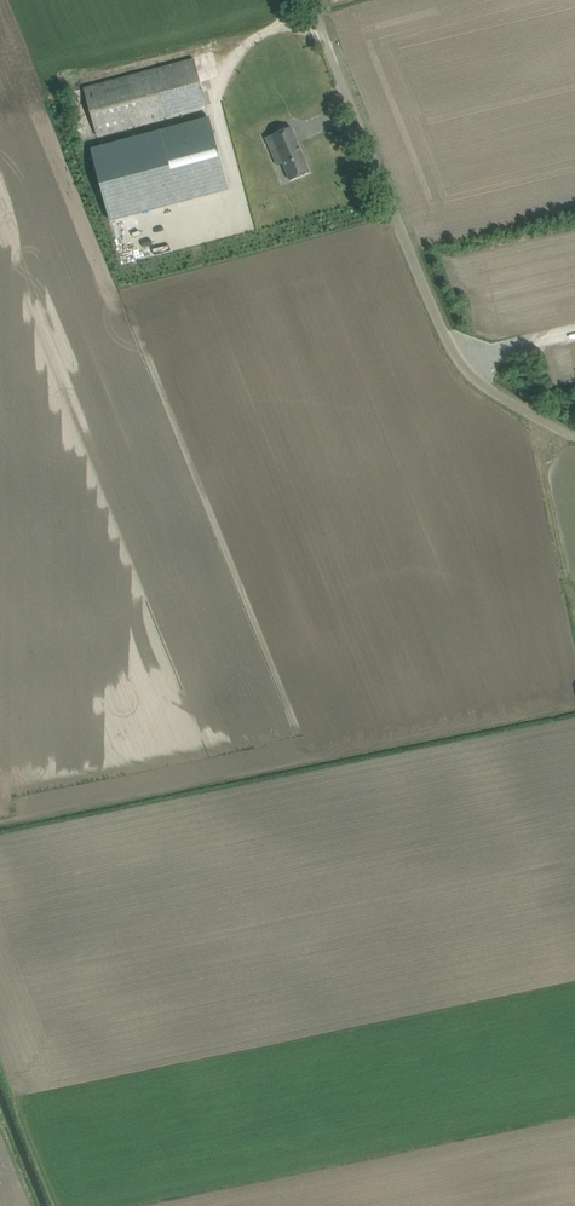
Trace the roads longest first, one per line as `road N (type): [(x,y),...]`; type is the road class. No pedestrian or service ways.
road 1 (unclassified): [(574,434),(498,394),(463,358),(304,0)]

